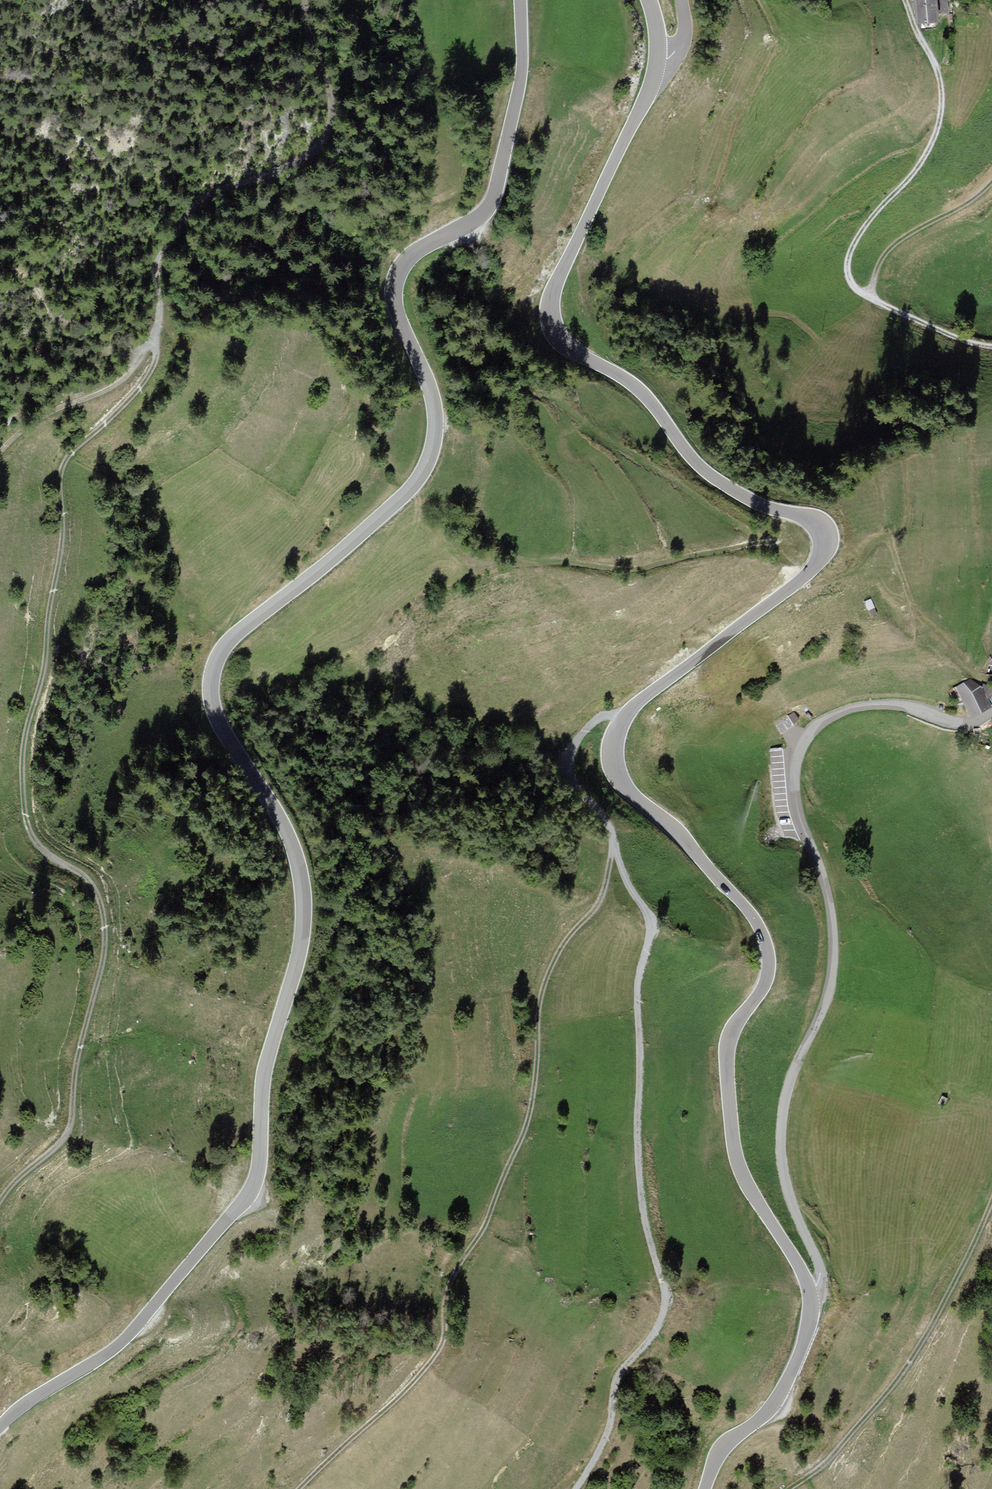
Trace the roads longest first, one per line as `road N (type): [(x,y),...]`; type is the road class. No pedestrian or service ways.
road 1 (secondary): [(520,0),(521,79),(493,198),(472,221),(408,258),(394,291),(432,400),(428,460),(398,500),(230,640),(214,668),(215,710),(288,837),(305,913),(264,1074),(254,1185),(119,1344),(0,1426)]
road 2 (secondary): [(808,1291),(747,1186),(732,1132),(727,1051),(735,1025),(764,985),(764,940),(689,844),(628,790),(613,746),(636,705),(815,567),(823,535),(812,520),(759,504),(705,470),(636,387),(572,350),(552,322),(560,276),(657,58)]
road 3 (track): [(0,1199),(63,1143),(72,1123),(77,1050),(100,966),(99,908),(89,886),(32,847),(21,824),(22,753),(43,689),(62,540),(56,478),(69,449),(143,387),(154,363),(151,345)]
road 4 (track): [(624,718),(591,722),(567,767),(606,823),(650,921),(638,991),(638,1127),(641,1191),(665,1308),(657,1332),(621,1372),(606,1435),(576,1488)]
road 5 (unclassified): [(808,1291),(820,1270),(786,1184),(781,1127),(790,1080),(829,992),(832,945),(827,891),(796,802),(798,757),(815,727),(857,707),(908,707),(962,723),(991,712)]
road 6 (track): [(615,853),(599,912),(552,973),(534,1107),(491,1220),(457,1275),(445,1339),(298,1488)]
road 7 (track): [(905,0),(940,75),(940,120),(917,169),(854,246),(852,280),(876,301),(991,346)]
road 8 (track): [(307,0),(329,87),(328,131),(313,150),(265,177),(209,196),(183,223),(155,272),(161,314),(151,345)]
road 9 (track): [(991,1200),(945,1302),(889,1391),(822,1467),(788,1488)]
road 10 (secondary): [(705,1488),(722,1448),(782,1390),(805,1337),(808,1291)]
road 11 (track): [(709,194),(777,41),(762,0)]
road 12 (track): [(151,345),(115,386),(38,420),(0,454)]
road 13 (track): [(991,179),(890,247),(869,296)]

